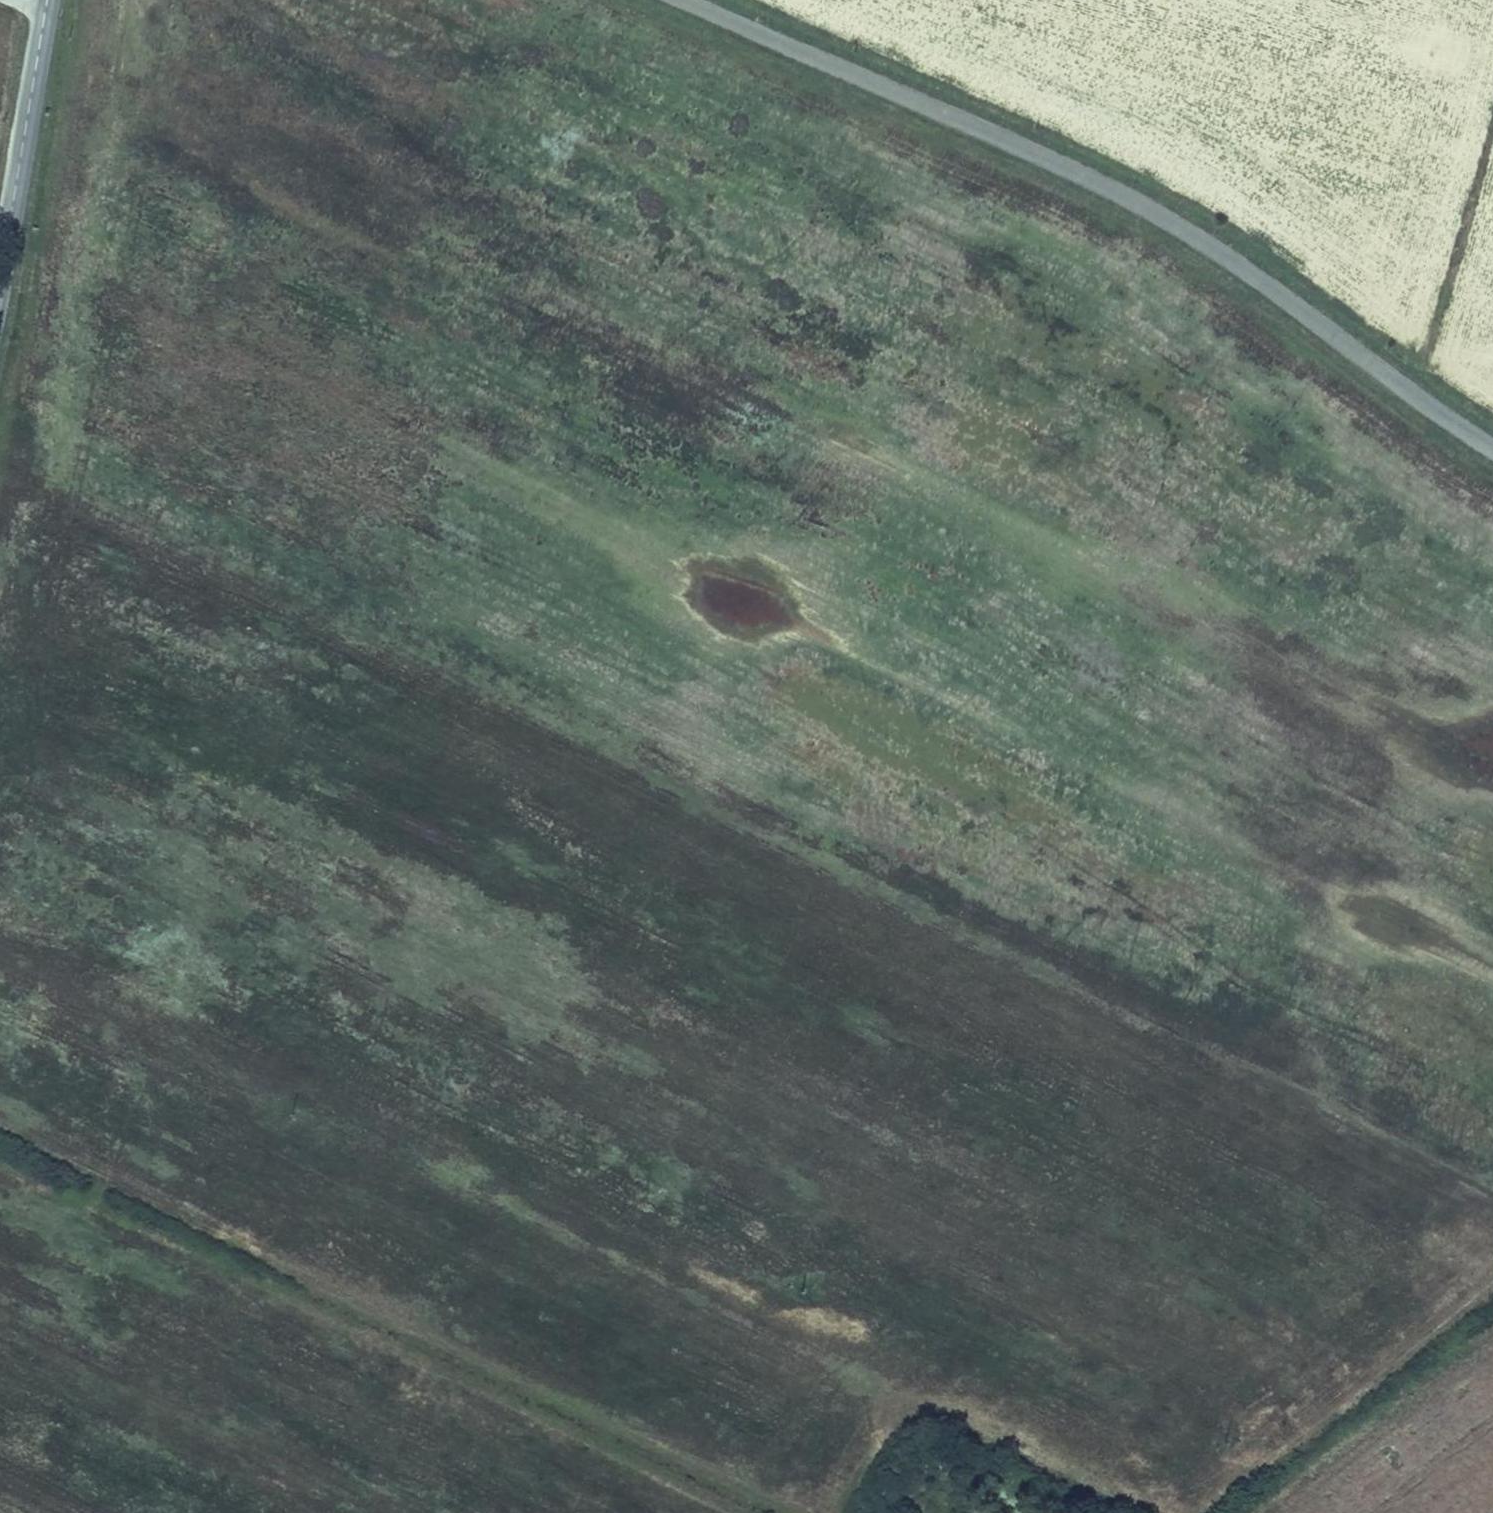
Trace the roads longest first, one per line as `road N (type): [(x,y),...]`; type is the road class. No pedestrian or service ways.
road 1 (unclassified): [(692,0),(1168,203),(1463,429),(1492,443)]
road 2 (tertiary): [(48,0),(0,243)]

